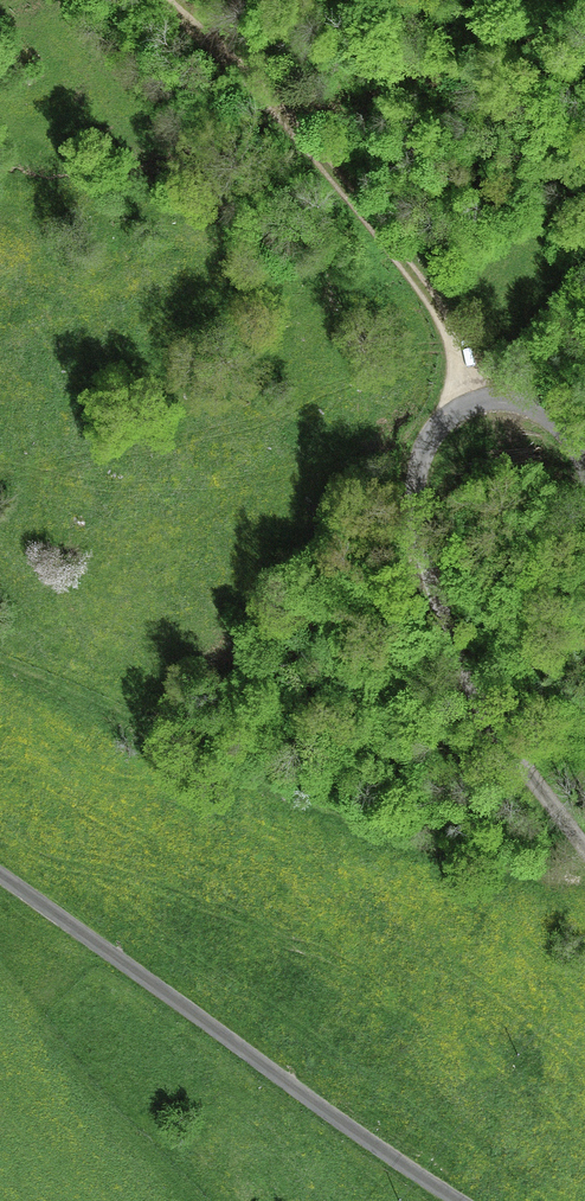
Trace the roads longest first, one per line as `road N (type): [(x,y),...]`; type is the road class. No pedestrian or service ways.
road 1 (residential): [(584,850),(485,708),(441,620),(414,498),(430,438),(443,421),(486,400),(539,406),(559,421),(584,467)]
road 2 (residential): [(0,876),(286,1086),(461,1200)]
road 3 (track): [(159,0),(293,125),(410,266),(464,372)]

